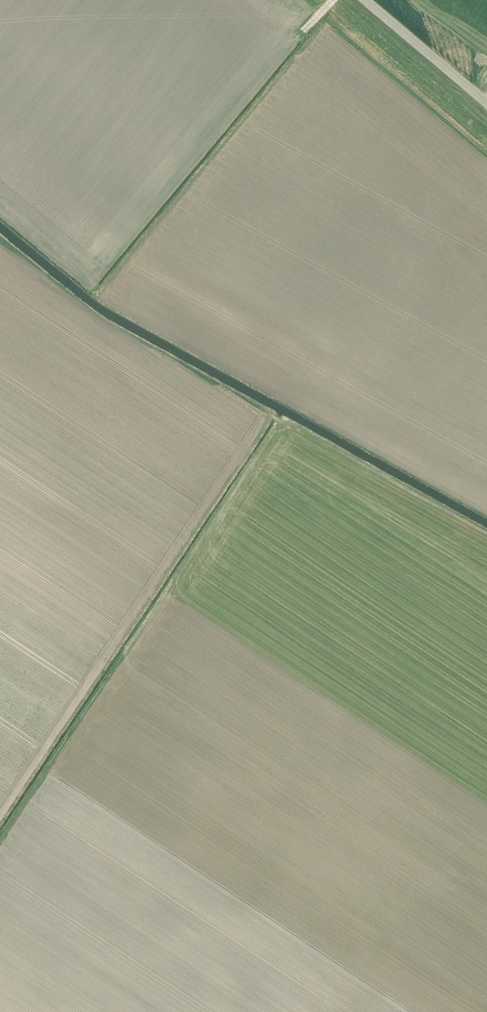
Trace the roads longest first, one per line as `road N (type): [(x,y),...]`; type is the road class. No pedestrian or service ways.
road 1 (tertiary): [(486,104),(364,0)]

